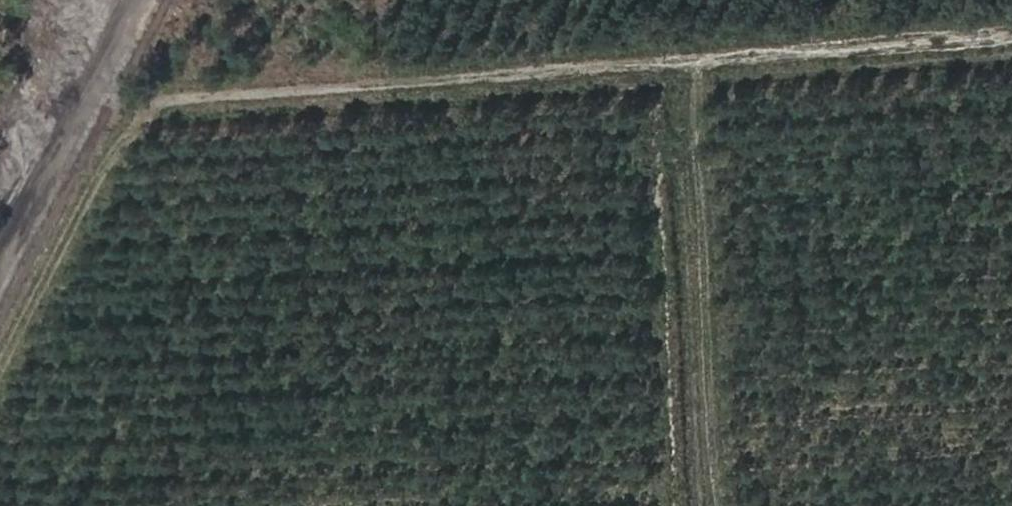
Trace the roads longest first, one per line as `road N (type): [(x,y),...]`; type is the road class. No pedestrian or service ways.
road 1 (track): [(1011,37),(82,105)]
road 2 (track): [(681,63),(696,505)]
road 3 (track): [(0,264),(82,105)]

